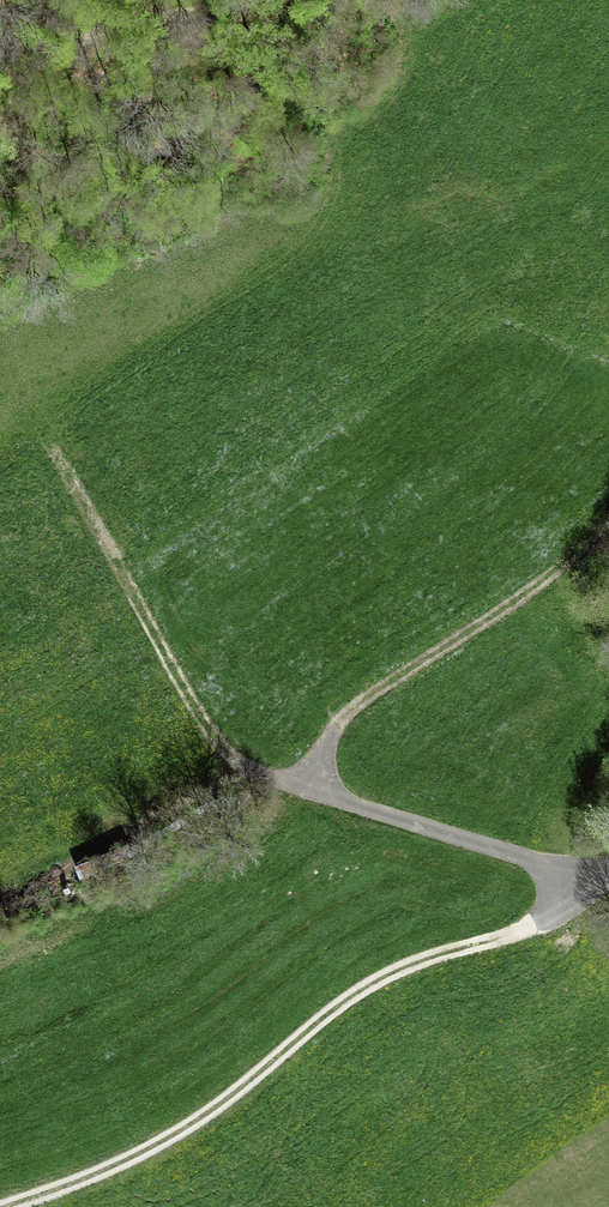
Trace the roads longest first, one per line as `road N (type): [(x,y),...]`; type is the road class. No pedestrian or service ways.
road 1 (track): [(608,870),(582,877),(532,924),(428,959),(368,989),(153,1152),(3,1206)]
road 2 (track): [(306,792),(336,731),(489,620),(608,519)]
road 3 (track): [(582,877),(232,764)]
road 4 (track): [(61,469),(182,704),(232,764)]
road 5 (track): [(203,0),(0,21)]

